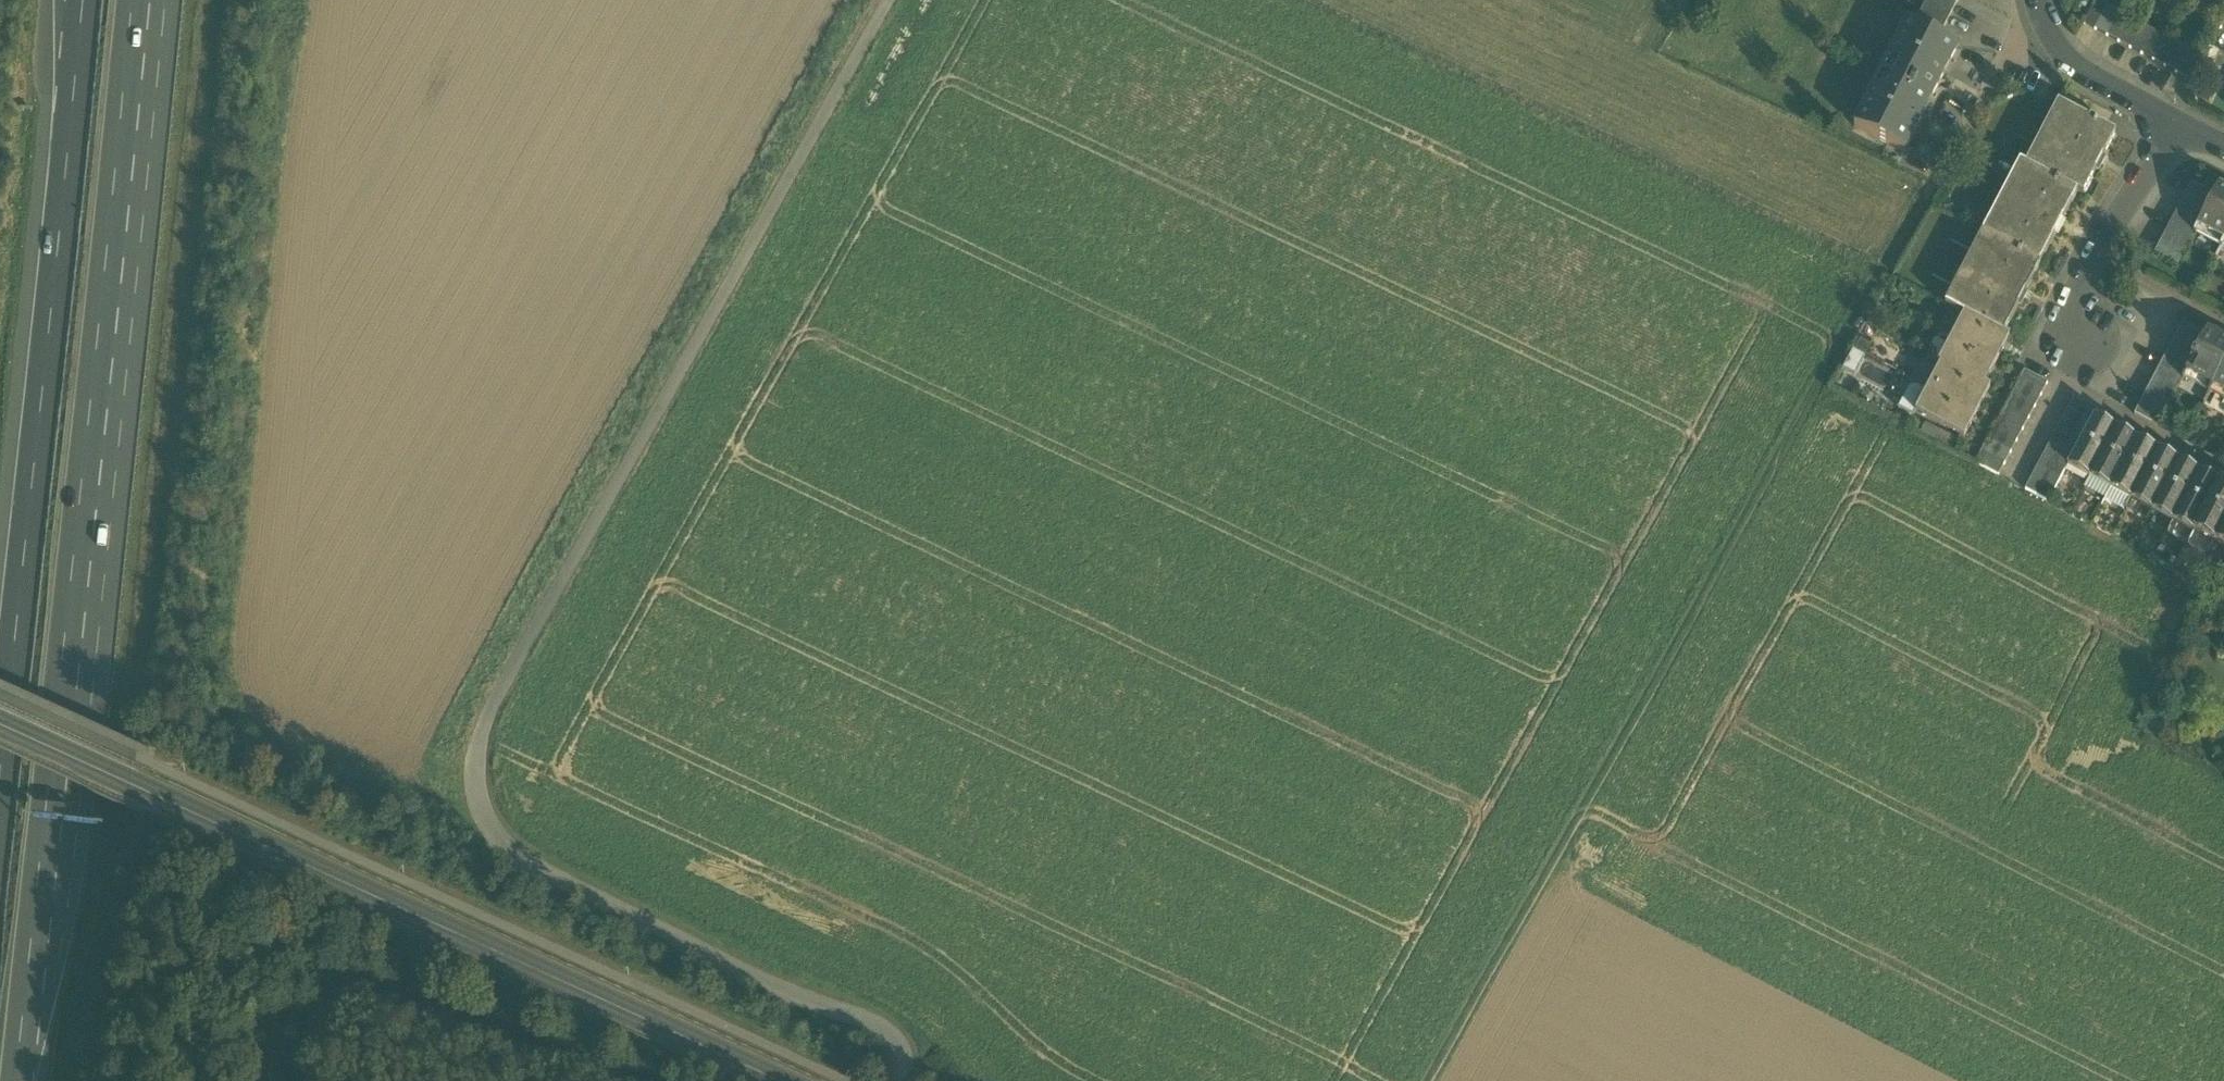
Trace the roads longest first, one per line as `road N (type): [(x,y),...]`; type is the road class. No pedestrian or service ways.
road 1 (track): [(901,1080),(903,1056),(880,1027),(697,948),(520,857),(487,821),(474,765),(488,713),(891,0)]
road 2 (motorway): [(16,1080),(136,0)]
road 3 (track): [(1435,1080),(1937,180)]
road 4 (tertiary): [(0,729),(778,1080)]
road 5 (motorway): [(83,0),(0,784)]
road 6 (residential): [(2170,118),(2079,290),(2076,339)]
road 7 (residential): [(2043,0),(2054,39),(2085,81),(2170,118)]

